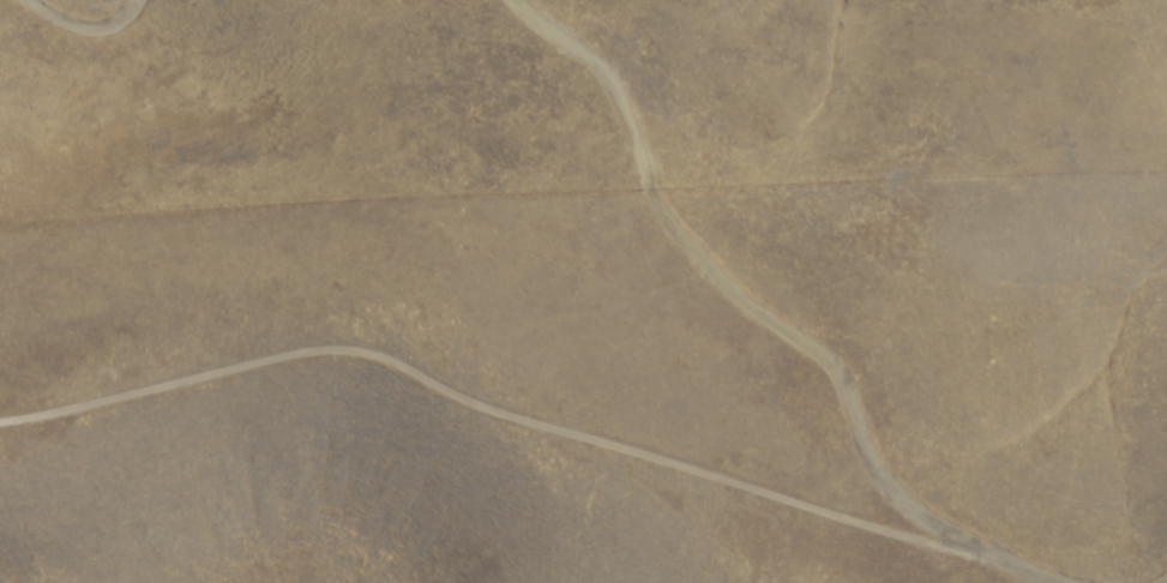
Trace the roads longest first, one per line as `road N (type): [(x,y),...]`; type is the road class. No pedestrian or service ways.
road 1 (track): [(1066,582),(986,557),(930,524),(870,471),(838,373),(734,294),(686,242),(655,202),(609,74),(594,53),(519,0)]
road 2 (track): [(135,582),(217,521),(369,495),(507,498),(664,537),(804,528),(876,477)]
road 3 (track): [(130,0),(122,19),(95,38),(62,31),(15,0)]

